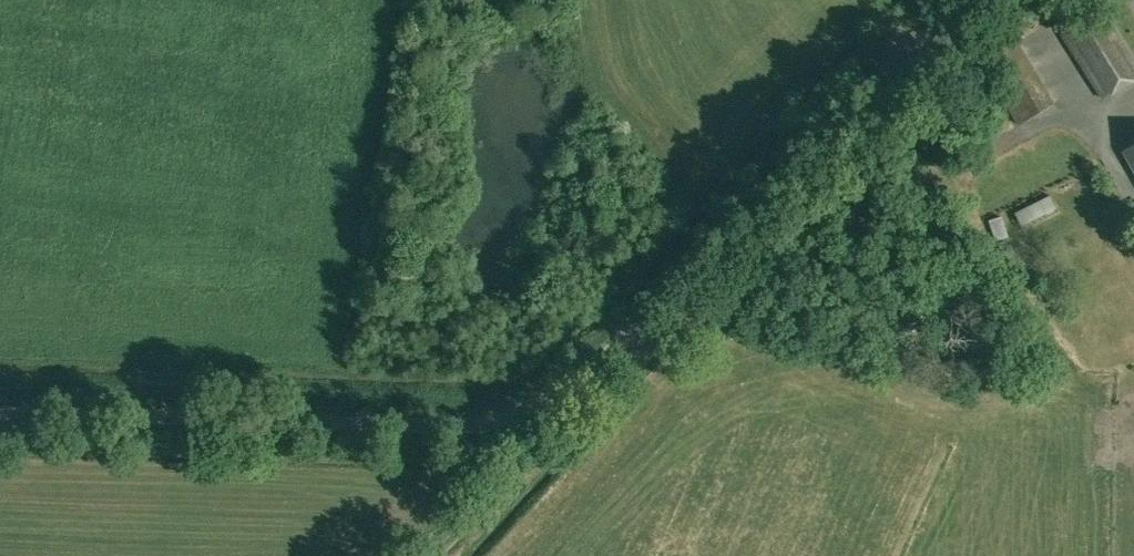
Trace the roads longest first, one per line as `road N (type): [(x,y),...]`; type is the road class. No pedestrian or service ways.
road 1 (unclassified): [(0,412),(422,423),(532,413),(600,364),(959,0)]
road 2 (track): [(552,402),(532,451),(452,555)]

